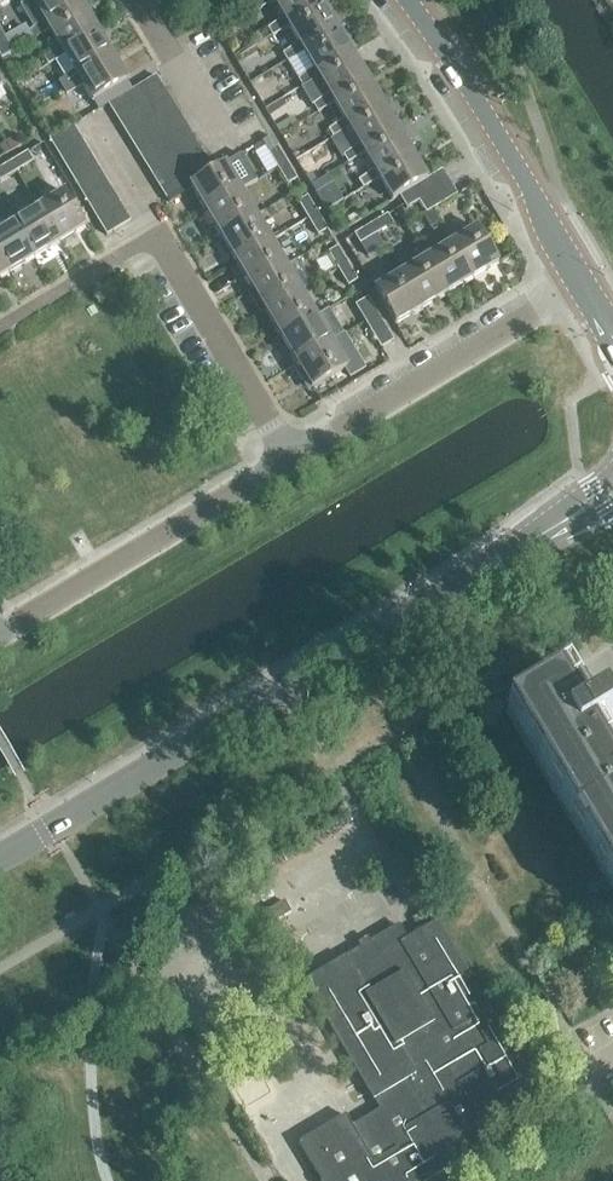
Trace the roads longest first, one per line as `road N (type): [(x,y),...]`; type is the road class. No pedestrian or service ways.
road 1 (tertiary): [(0,861),(612,495)]
road 2 (residential): [(287,455),(579,279)]
road 3 (residential): [(0,627),(287,455)]
road 4 (tertiary): [(579,279),(496,137),(402,0)]
road 5 (residential): [(287,455),(157,238)]
road 6 (residential): [(0,329),(157,238)]
road 7 (residential): [(231,153),(139,0)]

